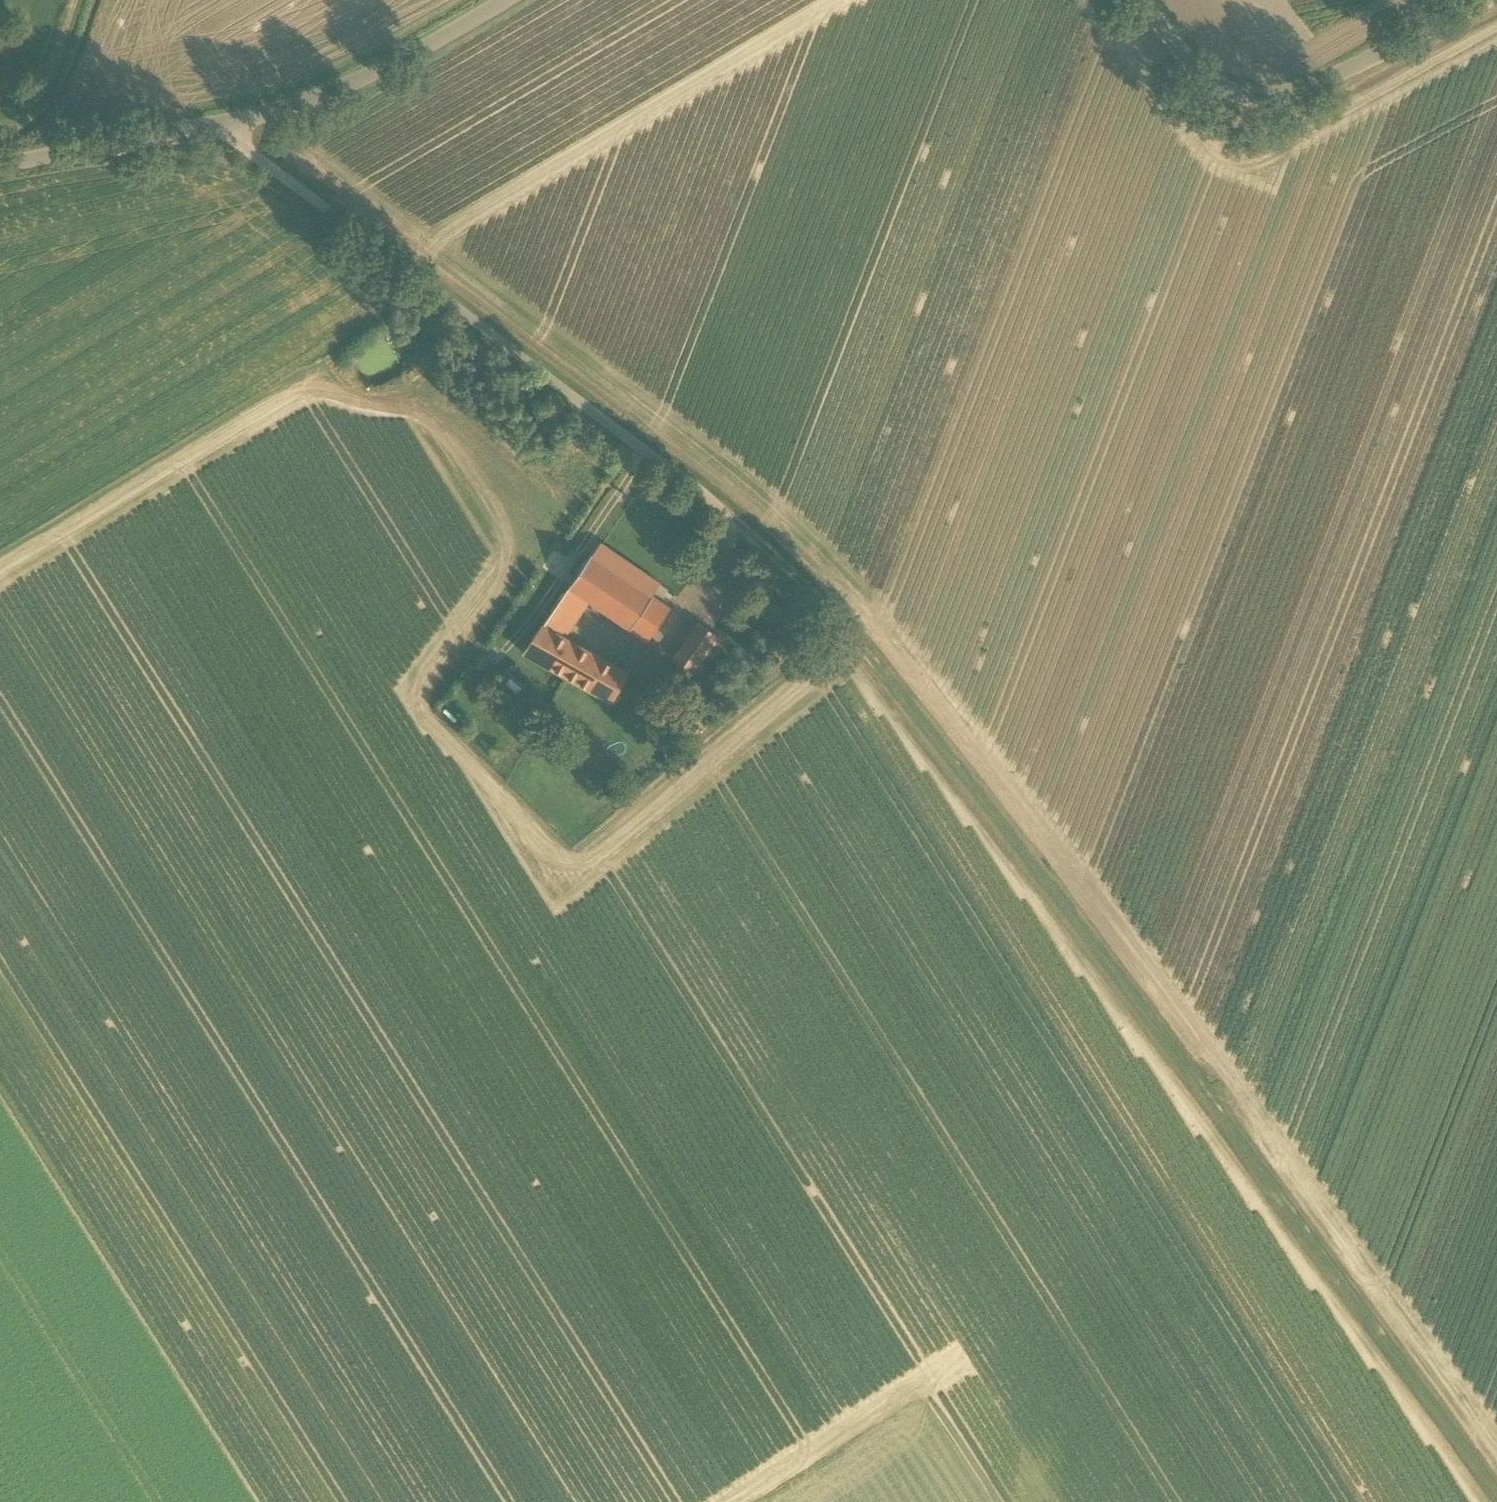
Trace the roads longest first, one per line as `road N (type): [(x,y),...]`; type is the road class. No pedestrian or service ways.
road 1 (track): [(1496,1495),(1283,1238),(1245,1184),(1175,1043),(905,701),(773,559),(729,524)]
road 2 (unclassified): [(729,524),(222,132)]
road 3 (unclassified): [(1495,0),(1266,107),(1244,110),(1219,102),(1138,0)]
road 4 (unclassified): [(517,0),(399,73),(222,132)]
road 5 (unclassified): [(222,132),(0,174)]

